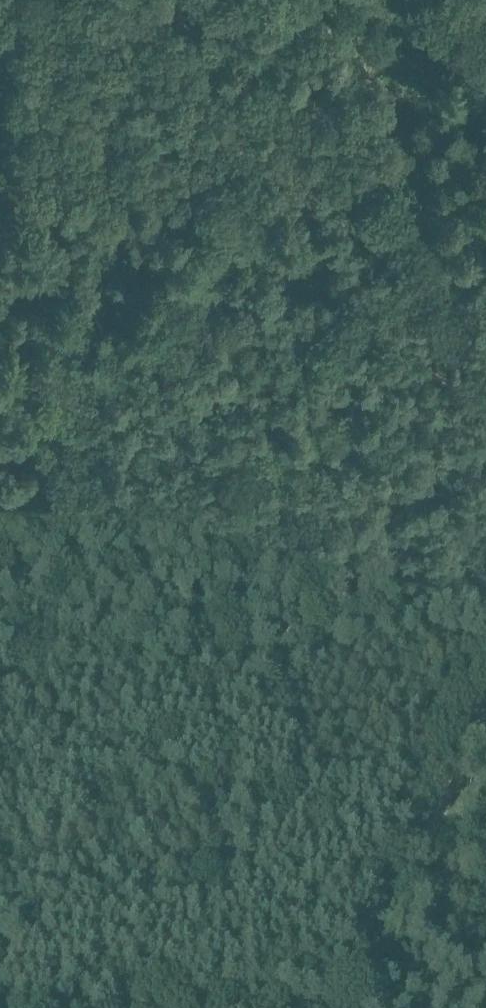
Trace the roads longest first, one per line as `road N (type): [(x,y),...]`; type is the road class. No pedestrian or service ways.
road 1 (track): [(341,1007),(485,699)]

